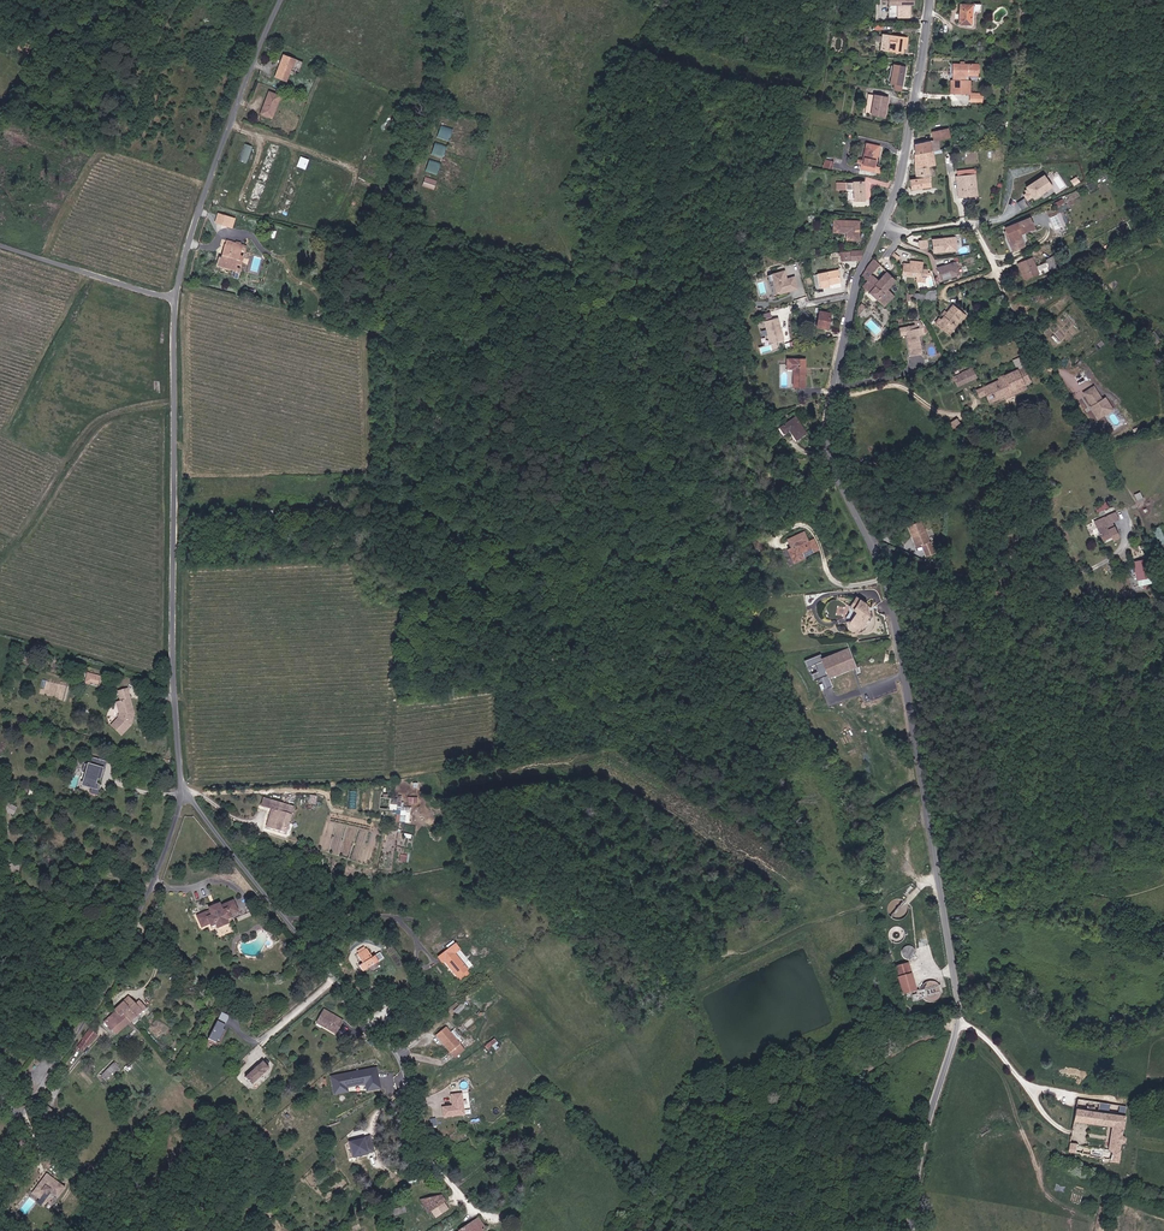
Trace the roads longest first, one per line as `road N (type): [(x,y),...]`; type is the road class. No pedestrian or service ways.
road 1 (track): [(928,813),(900,836),(899,874),(866,907),(856,904),(832,867),(835,804),(745,636),(694,627),(676,646),(621,662),(621,759),(747,844),(769,884),(671,932),(510,811),(498,755),(182,786)]
road 2 (residential): [(870,542),(899,633),(961,1011),(918,1177),(914,1230)]
road 3 (unclassified): [(182,786),(397,1056),(440,1170),(494,1223)]
road 4 (unclassified): [(177,296),(173,648),(182,786)]
road 5 (unclassified): [(182,786),(169,845),(112,985),(0,1149)]
road 6 (track): [(694,1230),(790,1100),(877,1069),(932,1030),(955,1034)]
road 7 (unclassified): [(281,0),(244,87),(177,296)]
road 8 (residential): [(870,542),(1018,586),(1087,573),(1126,545)]
road 9 (residential): [(886,222),(908,231),(962,222),(977,231),(1040,365)]
road 10 (residential): [(930,0),(886,222)]
road 11 (track): [(957,1027),(1041,1088),(1163,1096)]
road 12 (track): [(1163,867),(947,922)]
road 13 (unclassified): [(177,296),(0,245)]
road 14 (residential): [(886,222),(858,280),(835,387)]
road 15 (residential): [(832,397),(825,438),(870,542)]
road 16 (residential): [(832,397),(900,385),(951,414),(965,414)]

